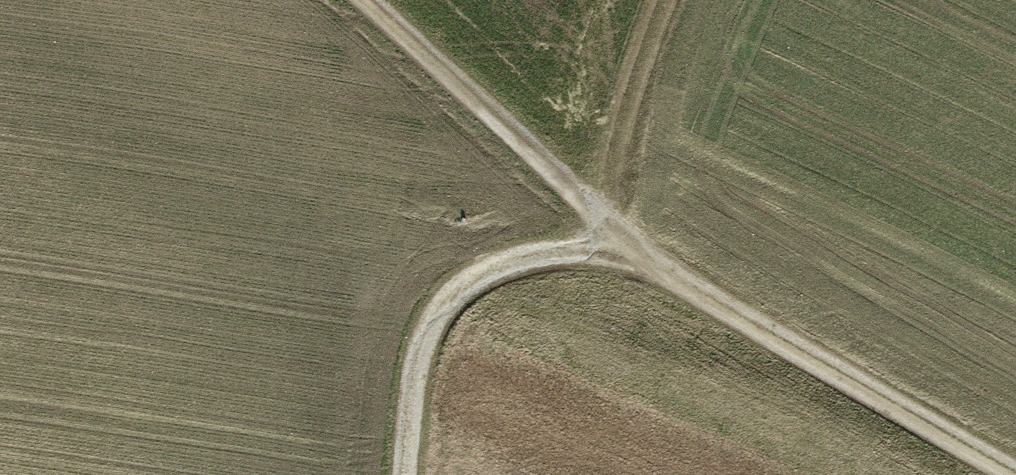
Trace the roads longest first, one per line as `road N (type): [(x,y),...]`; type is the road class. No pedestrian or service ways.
road 1 (track): [(1015,467),(649,254),(372,0)]
road 2 (track): [(649,254),(517,263),(465,284),(431,323),(414,387),(406,474)]

